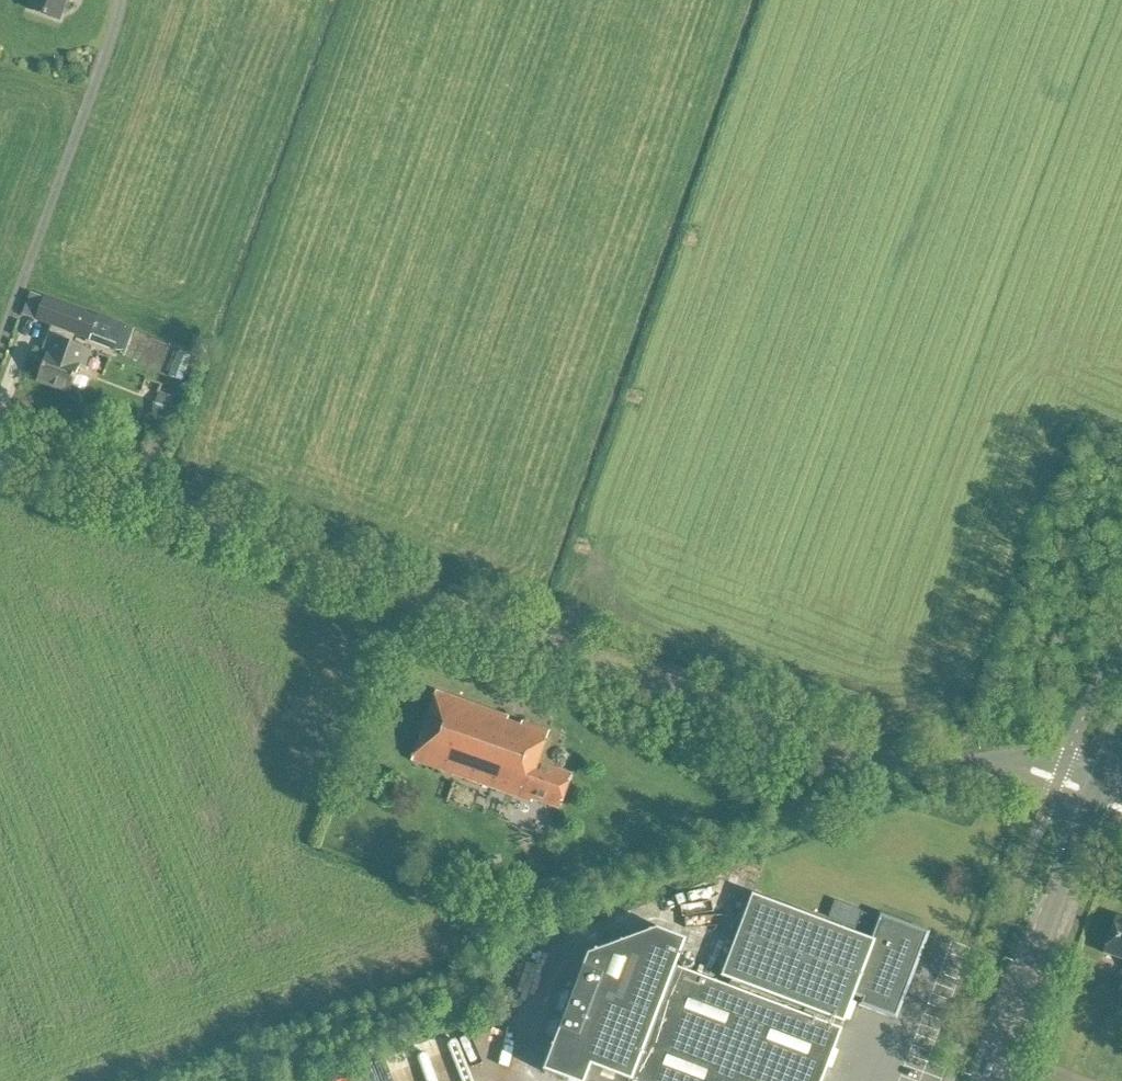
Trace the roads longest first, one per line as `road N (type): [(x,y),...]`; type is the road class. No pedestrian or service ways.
road 1 (unclassified): [(1096,799),(1027,770),(904,768),(853,753),(0,453)]
road 2 (secondary): [(993,1080),(1096,799)]

